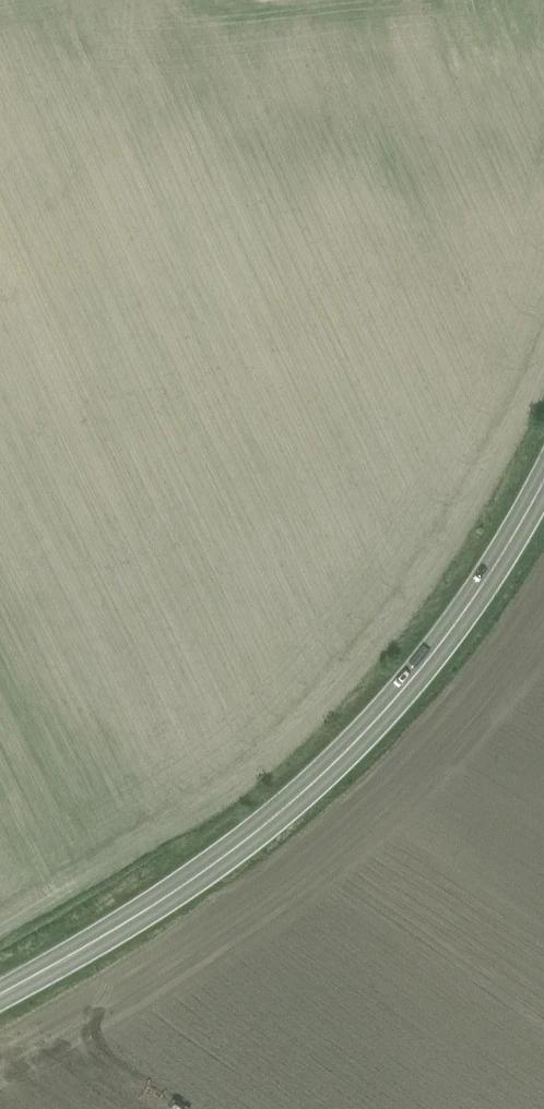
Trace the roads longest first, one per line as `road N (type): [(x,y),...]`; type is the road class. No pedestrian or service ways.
road 1 (secondary): [(0,998),(211,864),(309,786),(412,678),(470,604),(543,477)]

